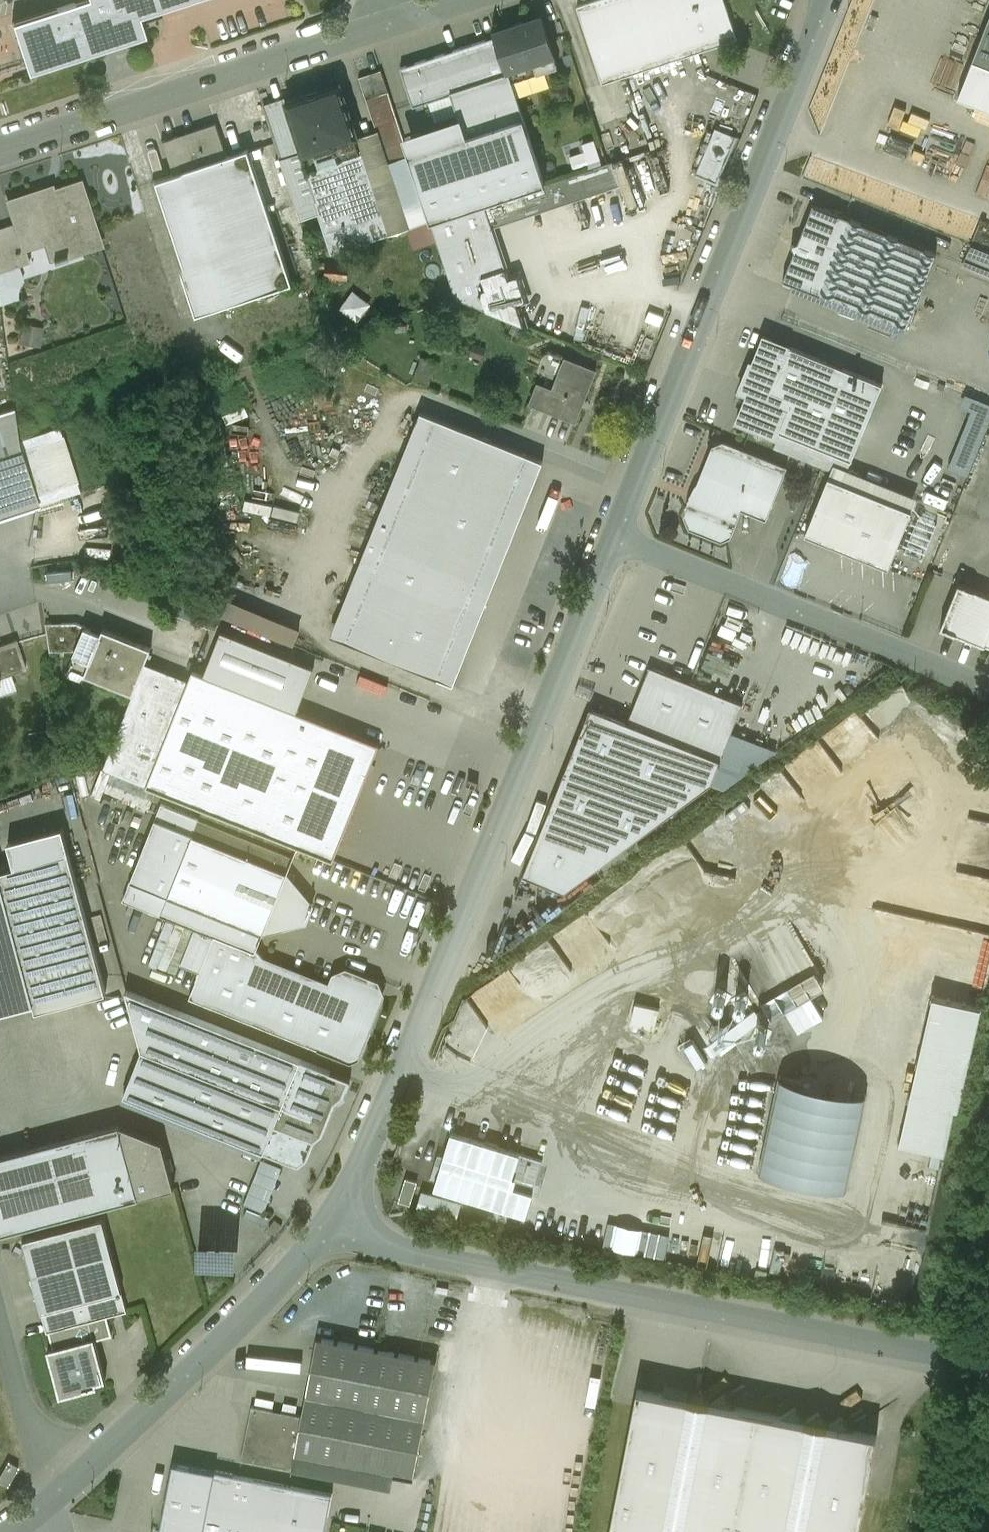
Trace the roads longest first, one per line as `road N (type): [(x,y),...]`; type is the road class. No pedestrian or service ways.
road 1 (residential): [(617,539),(364,1158),(334,1213)]
road 2 (residential): [(334,1213),(391,1248),(988,1361)]
road 3 (residential): [(827,0),(617,539)]
road 4 (residential): [(387,28),(0,152)]
road 5 (residential): [(334,1213),(256,1311),(52,1499)]
road 6 (unclassified): [(617,539),(988,691)]
road 7 (residential): [(52,1499),(0,1328)]

